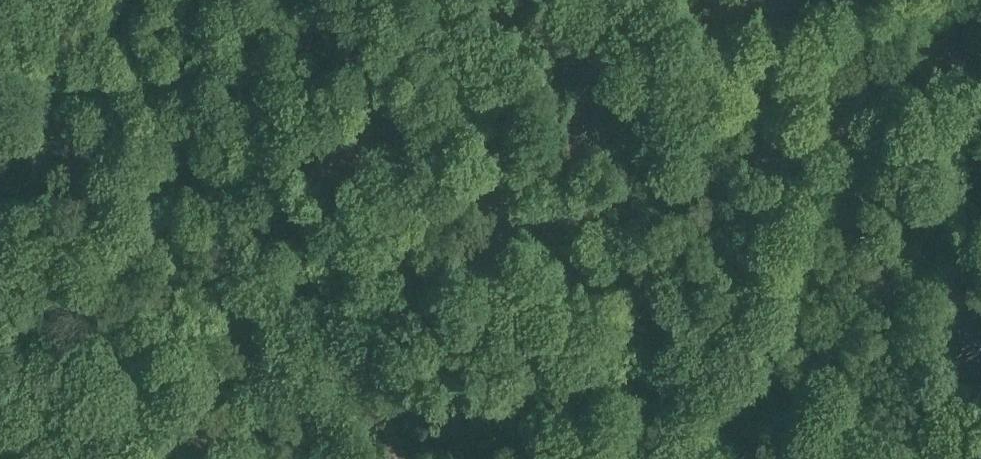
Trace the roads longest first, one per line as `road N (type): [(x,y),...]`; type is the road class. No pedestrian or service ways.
road 1 (track): [(403,458),(342,318),(273,117),(247,0)]

